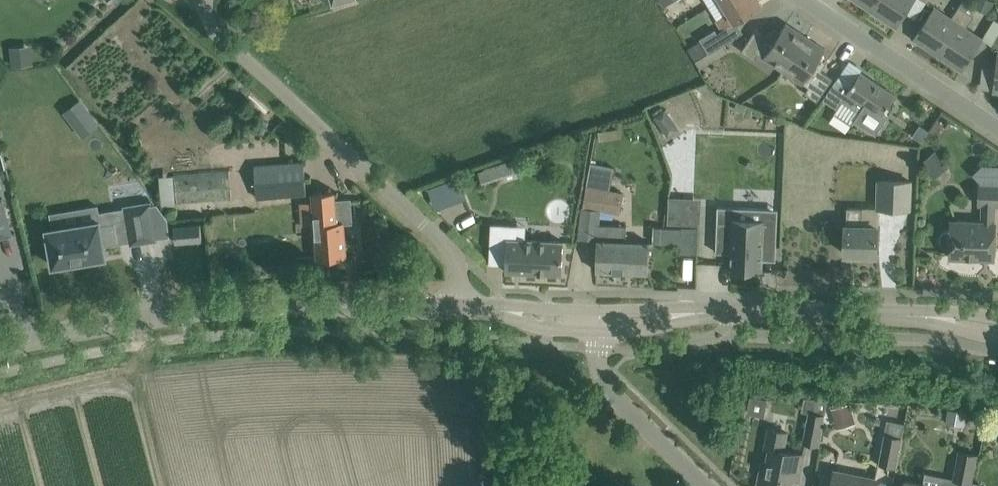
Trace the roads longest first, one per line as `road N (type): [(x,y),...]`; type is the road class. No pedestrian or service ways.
road 1 (tertiary): [(460,310),(243,307),(0,347)]
road 2 (residential): [(460,310),(454,254),(193,11)]
road 3 (tertiary): [(997,327),(807,311),(602,318)]
road 4 (residential): [(997,128),(801,0)]
road 5 (residential): [(710,485),(603,375),(602,318)]
road 6 (tertiary): [(602,318),(460,310)]

